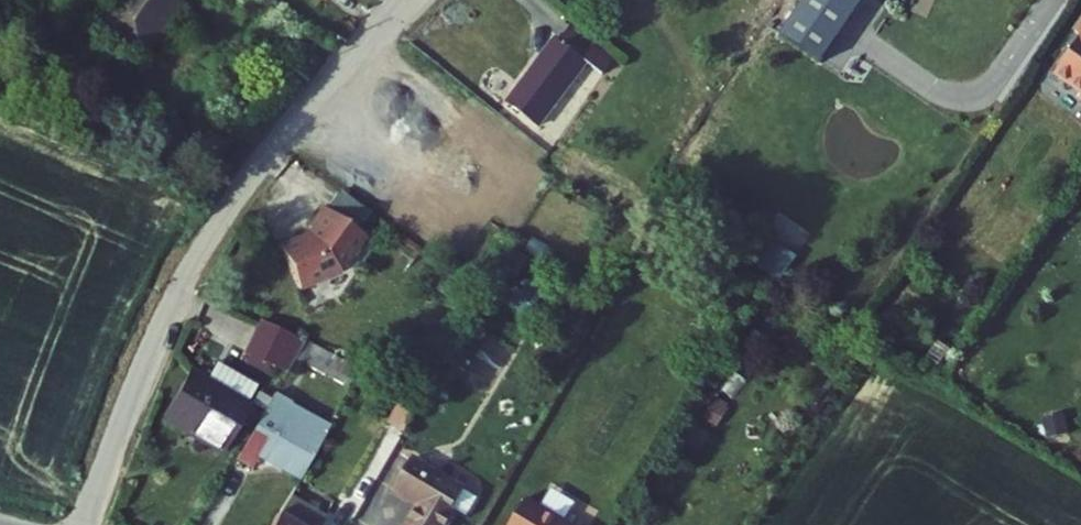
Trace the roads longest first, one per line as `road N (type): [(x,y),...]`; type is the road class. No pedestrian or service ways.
road 1 (residential): [(84,524),(177,300),(247,175),(410,0)]

